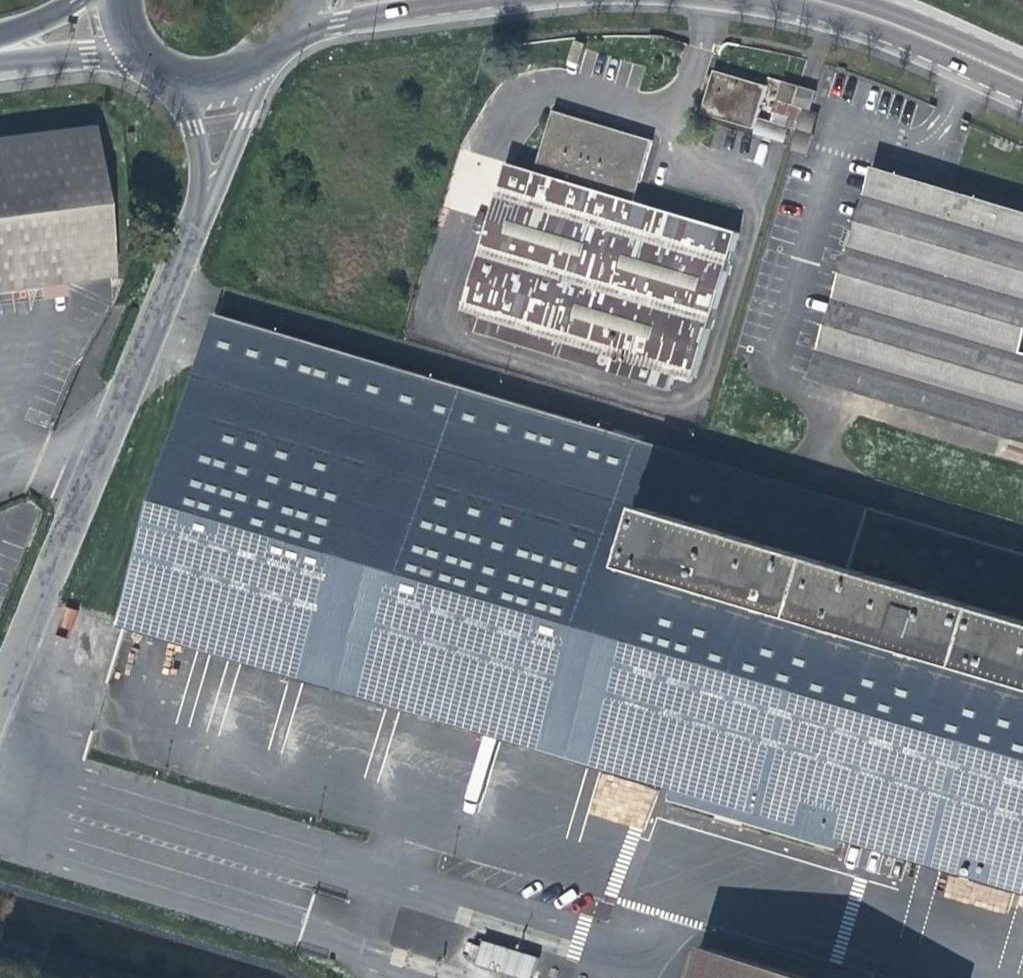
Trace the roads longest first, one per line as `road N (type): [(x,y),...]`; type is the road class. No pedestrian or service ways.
road 1 (unclassified): [(207,209),(0,696)]
road 2 (tertiary): [(815,0),(911,30),(1022,80)]
road 3 (unclassified): [(207,209),(272,50)]
road 4 (tertiary): [(289,31),(432,0)]
road 5 (unclassified): [(170,76),(191,124),(207,209)]
road 6 (tertiary): [(0,55),(138,51)]

